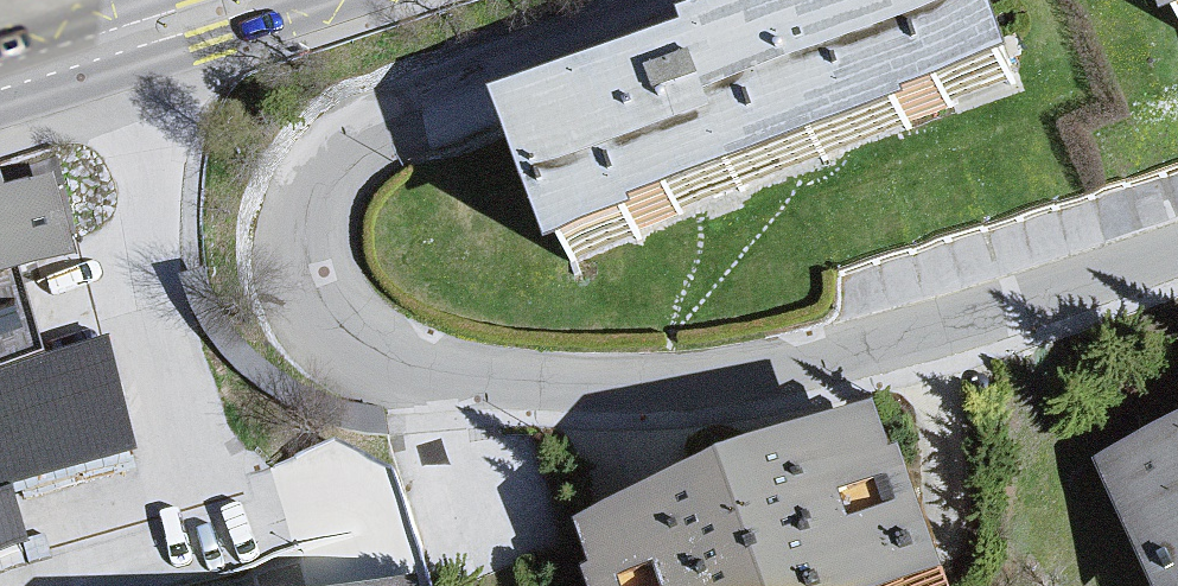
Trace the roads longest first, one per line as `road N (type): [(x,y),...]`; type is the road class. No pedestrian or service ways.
road 1 (residential): [(722,0),(381,129),(321,185),(315,256),(337,322),(393,362),(493,378),(610,388),(743,378),(884,347),(1177,250)]
road 2 (secondary): [(244,0),(0,75)]

